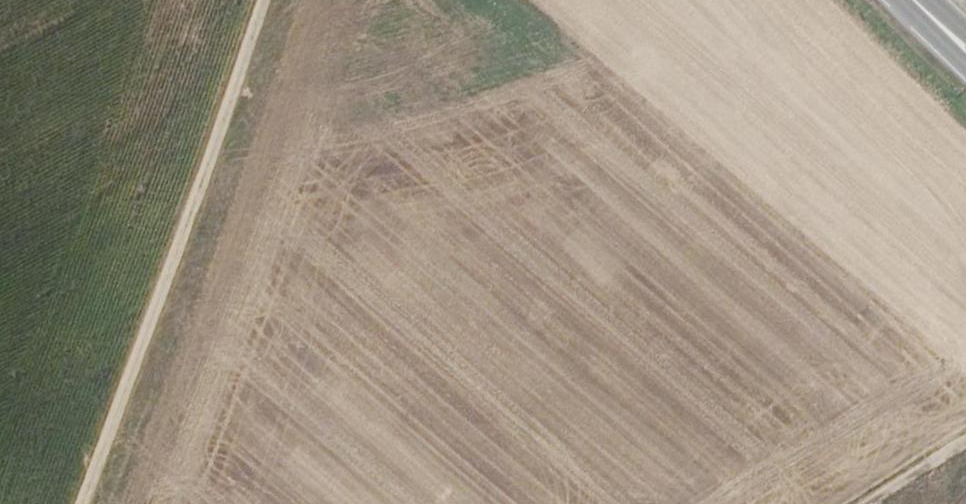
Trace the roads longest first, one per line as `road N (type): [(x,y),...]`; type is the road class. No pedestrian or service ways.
road 1 (track): [(283,0),(101,503)]

